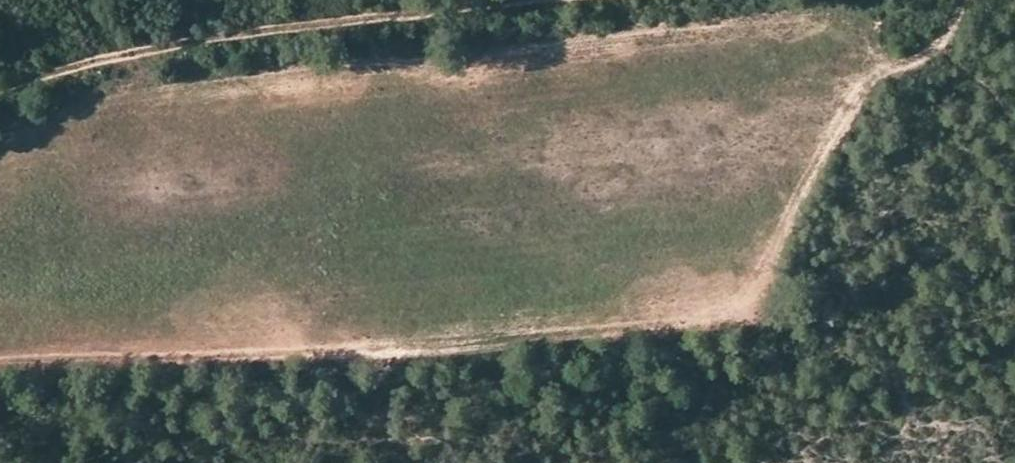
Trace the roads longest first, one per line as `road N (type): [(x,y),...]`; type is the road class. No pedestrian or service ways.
road 1 (track): [(968,0),(933,55),(901,61),(819,17),(420,61),(255,69),(118,90),(0,139)]
road 2 (track): [(521,0),(213,40),(0,91)]

